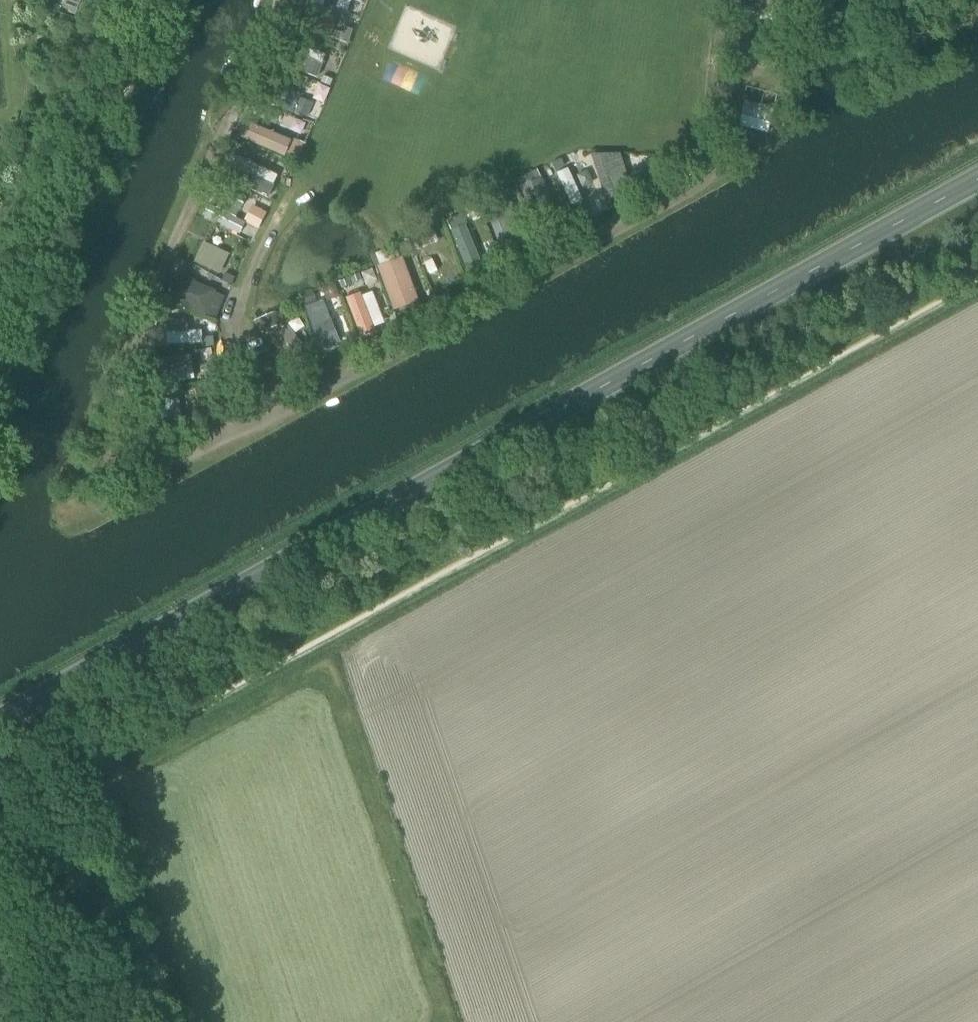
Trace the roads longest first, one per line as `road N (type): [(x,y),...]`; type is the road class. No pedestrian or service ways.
road 1 (primary): [(0,718),(977,182)]

